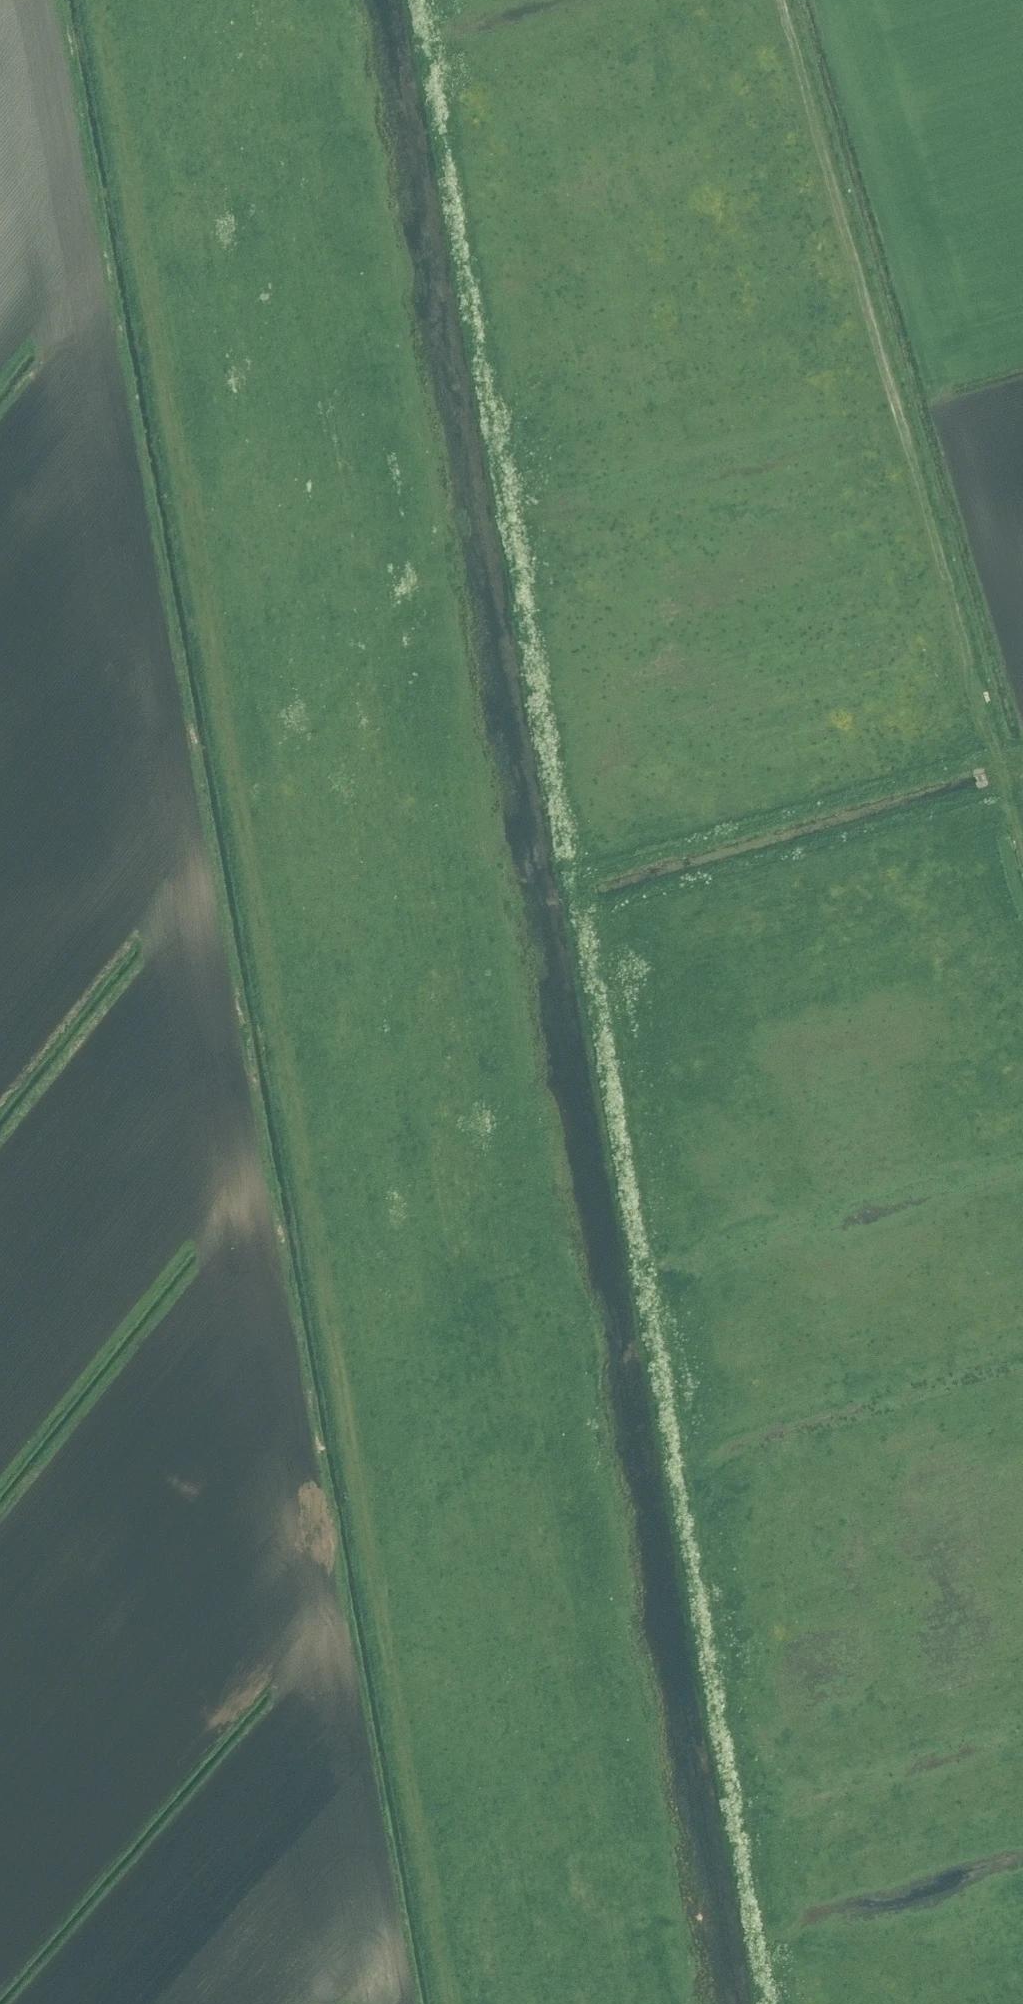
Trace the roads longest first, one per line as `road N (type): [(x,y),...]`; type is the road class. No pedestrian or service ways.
road 1 (track): [(757,2003),(405,0)]

